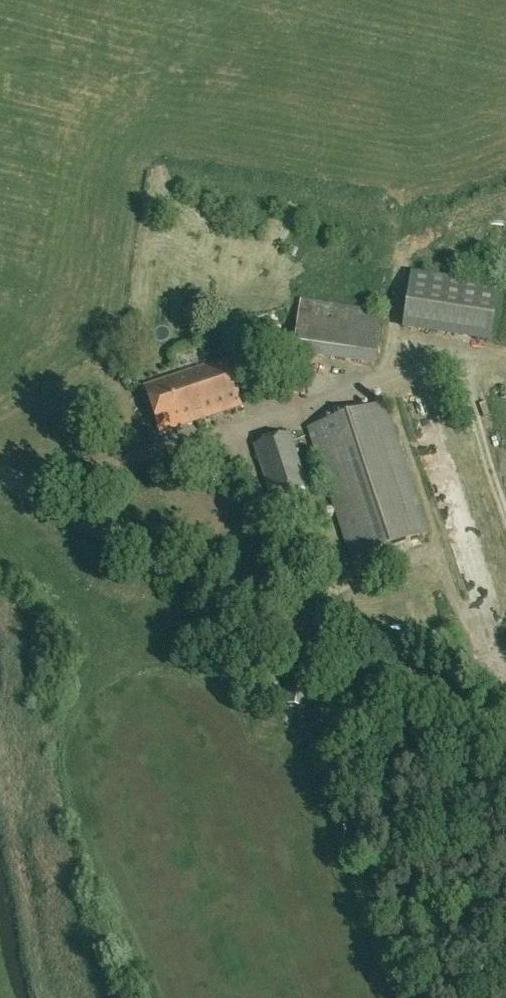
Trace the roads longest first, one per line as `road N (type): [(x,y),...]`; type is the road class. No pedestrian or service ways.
road 1 (unclassified): [(505,748),(0,477)]

